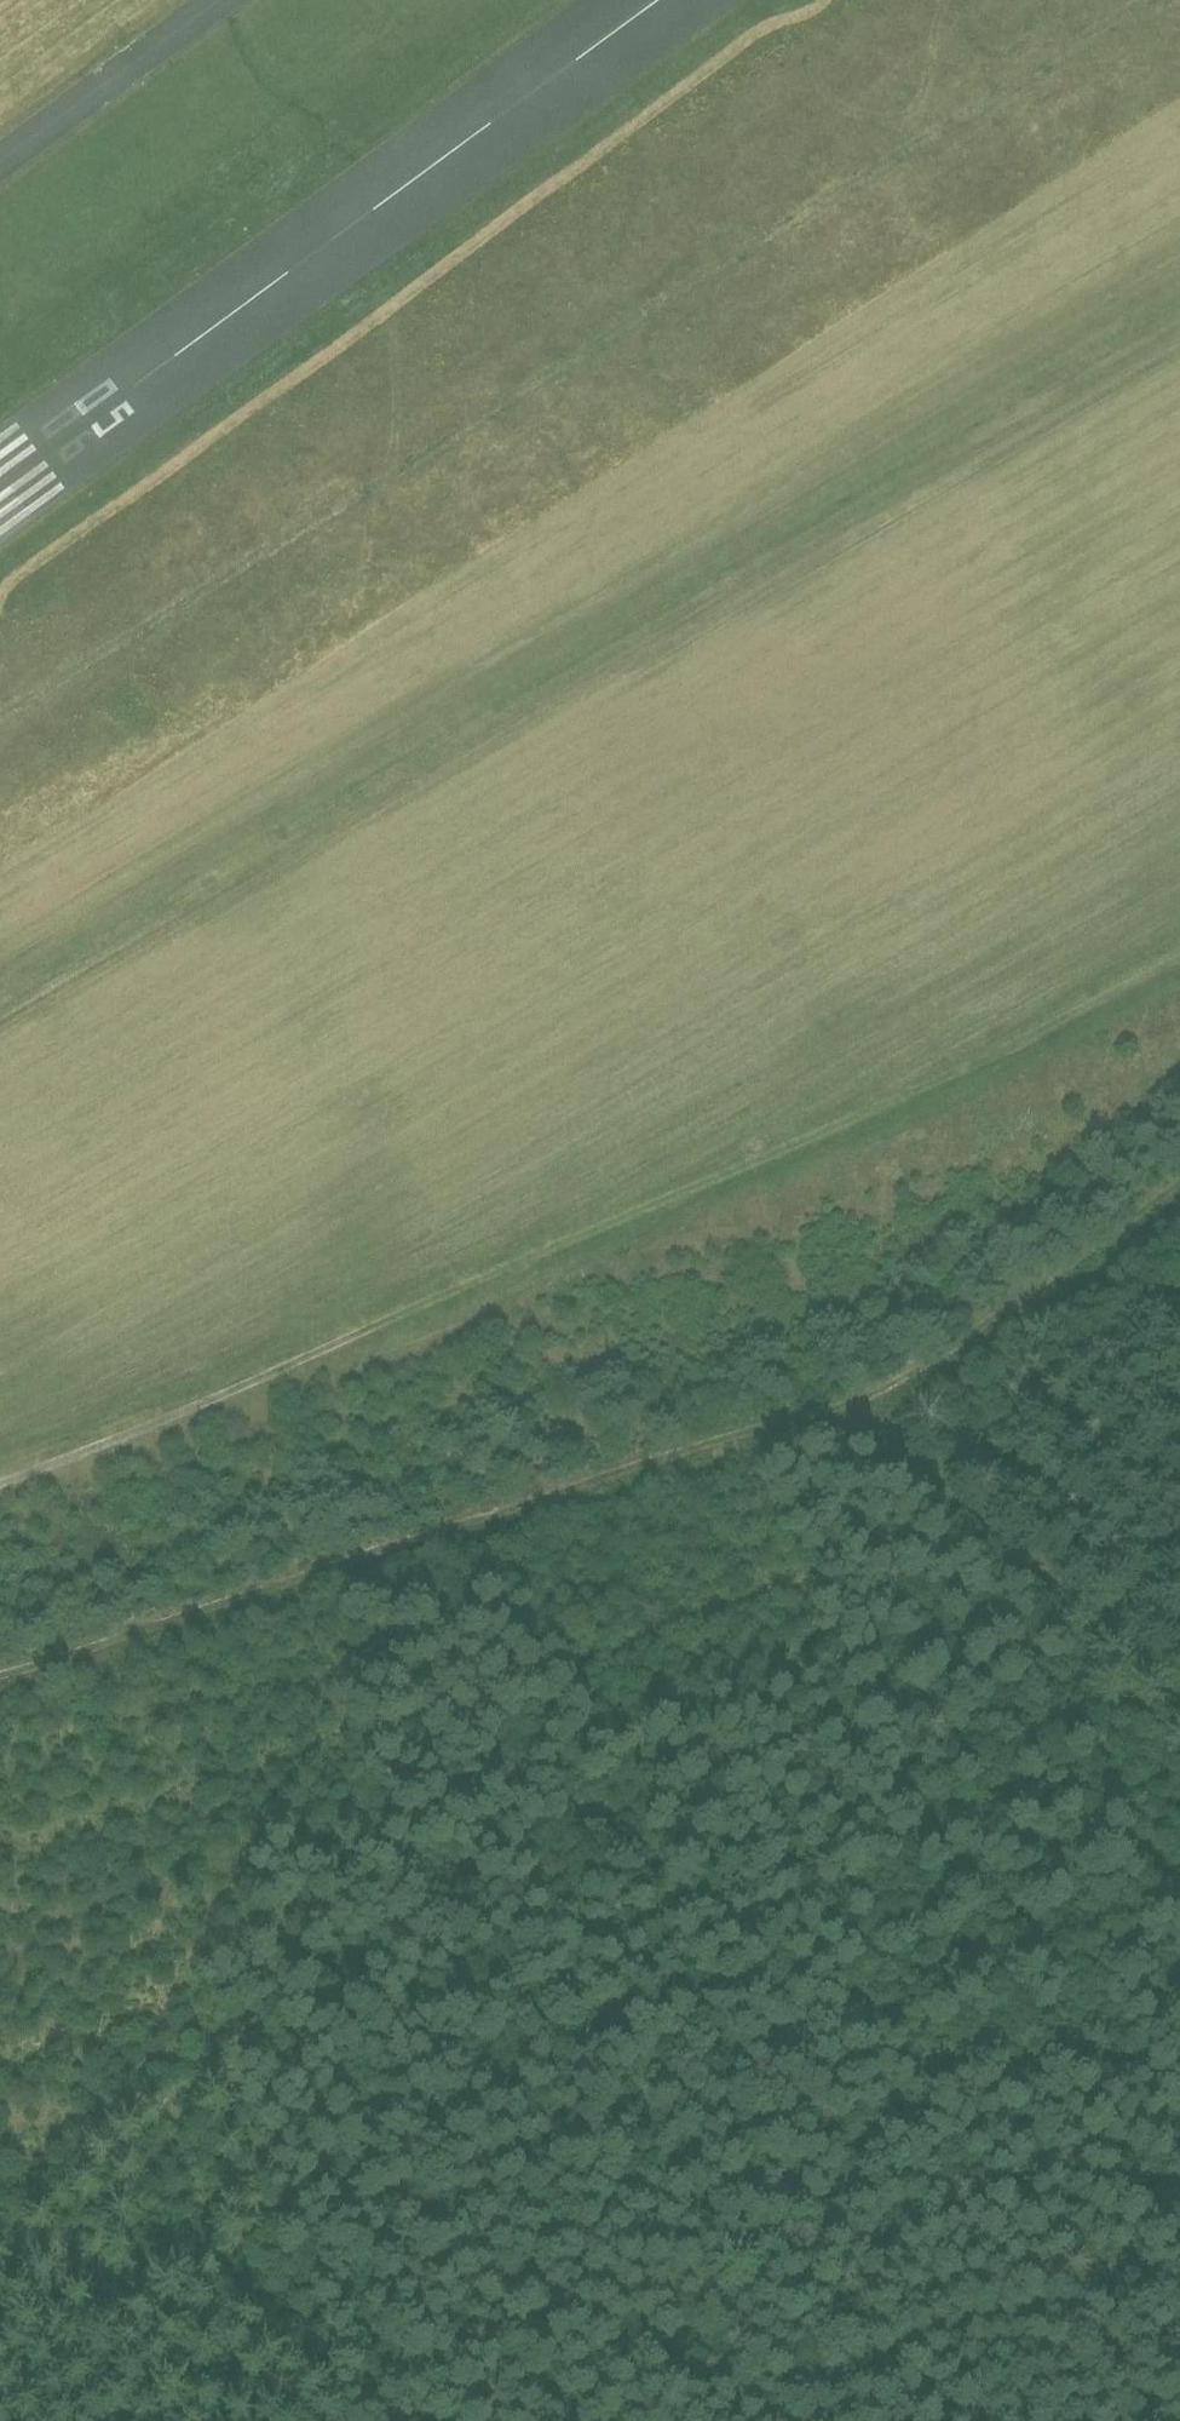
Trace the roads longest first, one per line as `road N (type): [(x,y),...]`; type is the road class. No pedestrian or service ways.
road 1 (track): [(824,1400),(0,1682)]
road 2 (track): [(824,1400),(1179,1705)]
road 3 (track): [(1179,1150),(824,1400)]

